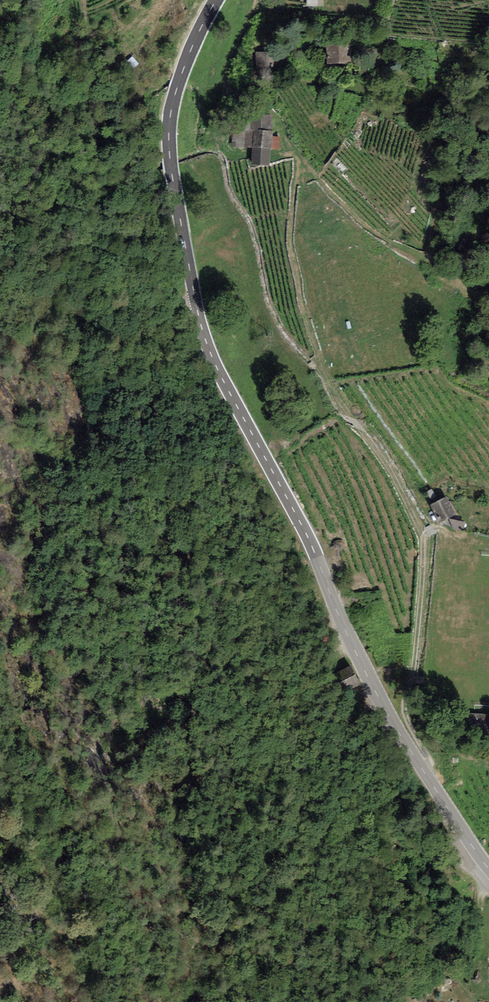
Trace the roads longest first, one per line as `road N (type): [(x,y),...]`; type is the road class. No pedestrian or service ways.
road 1 (tertiary): [(488,869),(375,692),(201,326),(169,126),(178,80),(217,0)]
road 2 (track): [(424,772),(429,760),(404,702),(423,541),(386,463),(321,362)]

